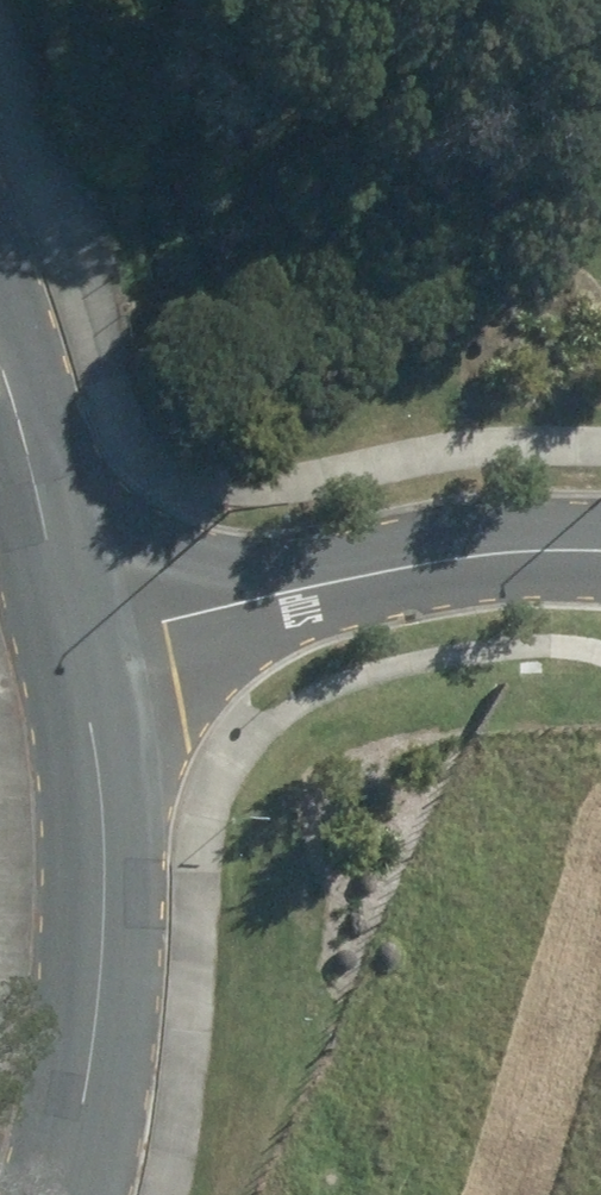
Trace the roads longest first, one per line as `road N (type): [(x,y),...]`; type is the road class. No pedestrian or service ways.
road 1 (secondary): [(64,1194),(92,1093),(104,893),(82,659)]
road 2 (residential): [(82,659),(211,609),(411,564),(600,551)]
road 3 (secondary): [(82,659),(0,424)]

